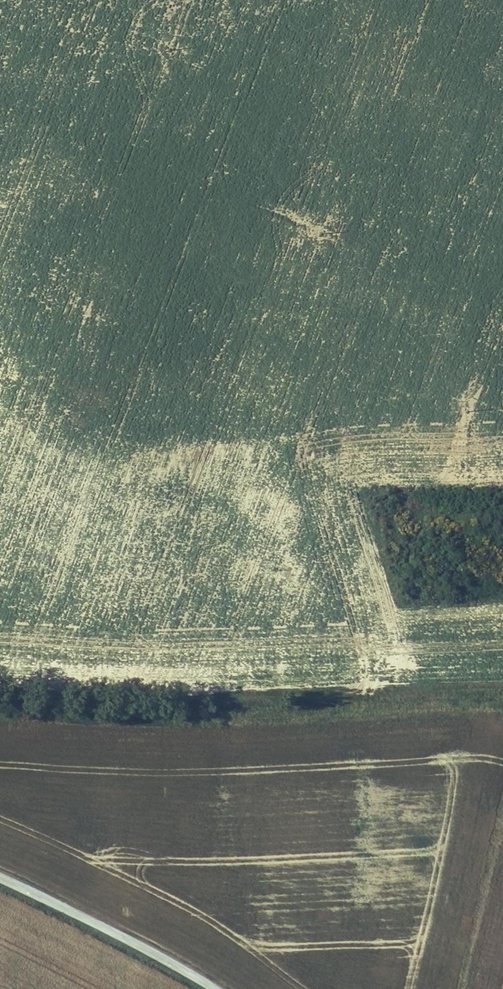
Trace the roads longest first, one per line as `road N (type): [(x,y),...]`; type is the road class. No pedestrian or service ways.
road 1 (unclassified): [(208,988),(0,877)]

